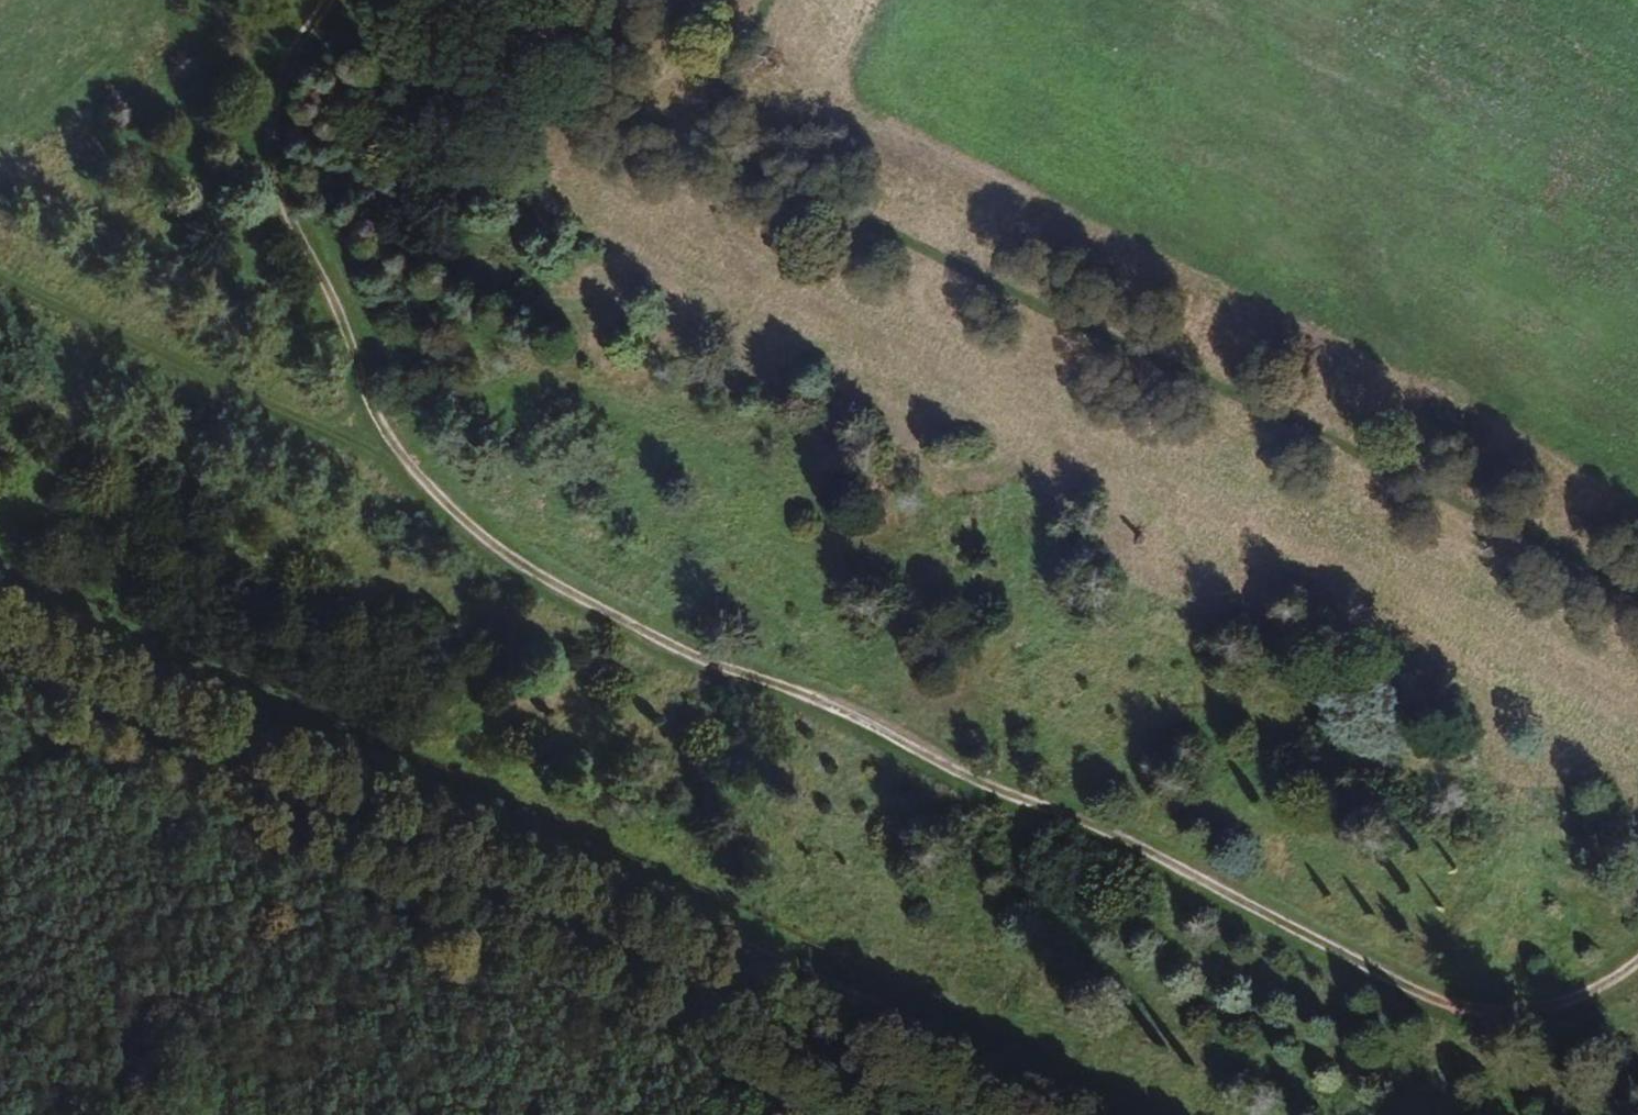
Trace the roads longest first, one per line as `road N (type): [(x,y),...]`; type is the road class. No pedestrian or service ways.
road 1 (track): [(1637,985),(1552,1040),(1462,1032),(945,781),(497,579),(394,461)]
road 2 (track): [(1637,558),(711,88),(756,0)]
road 3 (track): [(394,461),(280,155),(342,0)]
road 4 (track): [(394,461),(0,270)]

